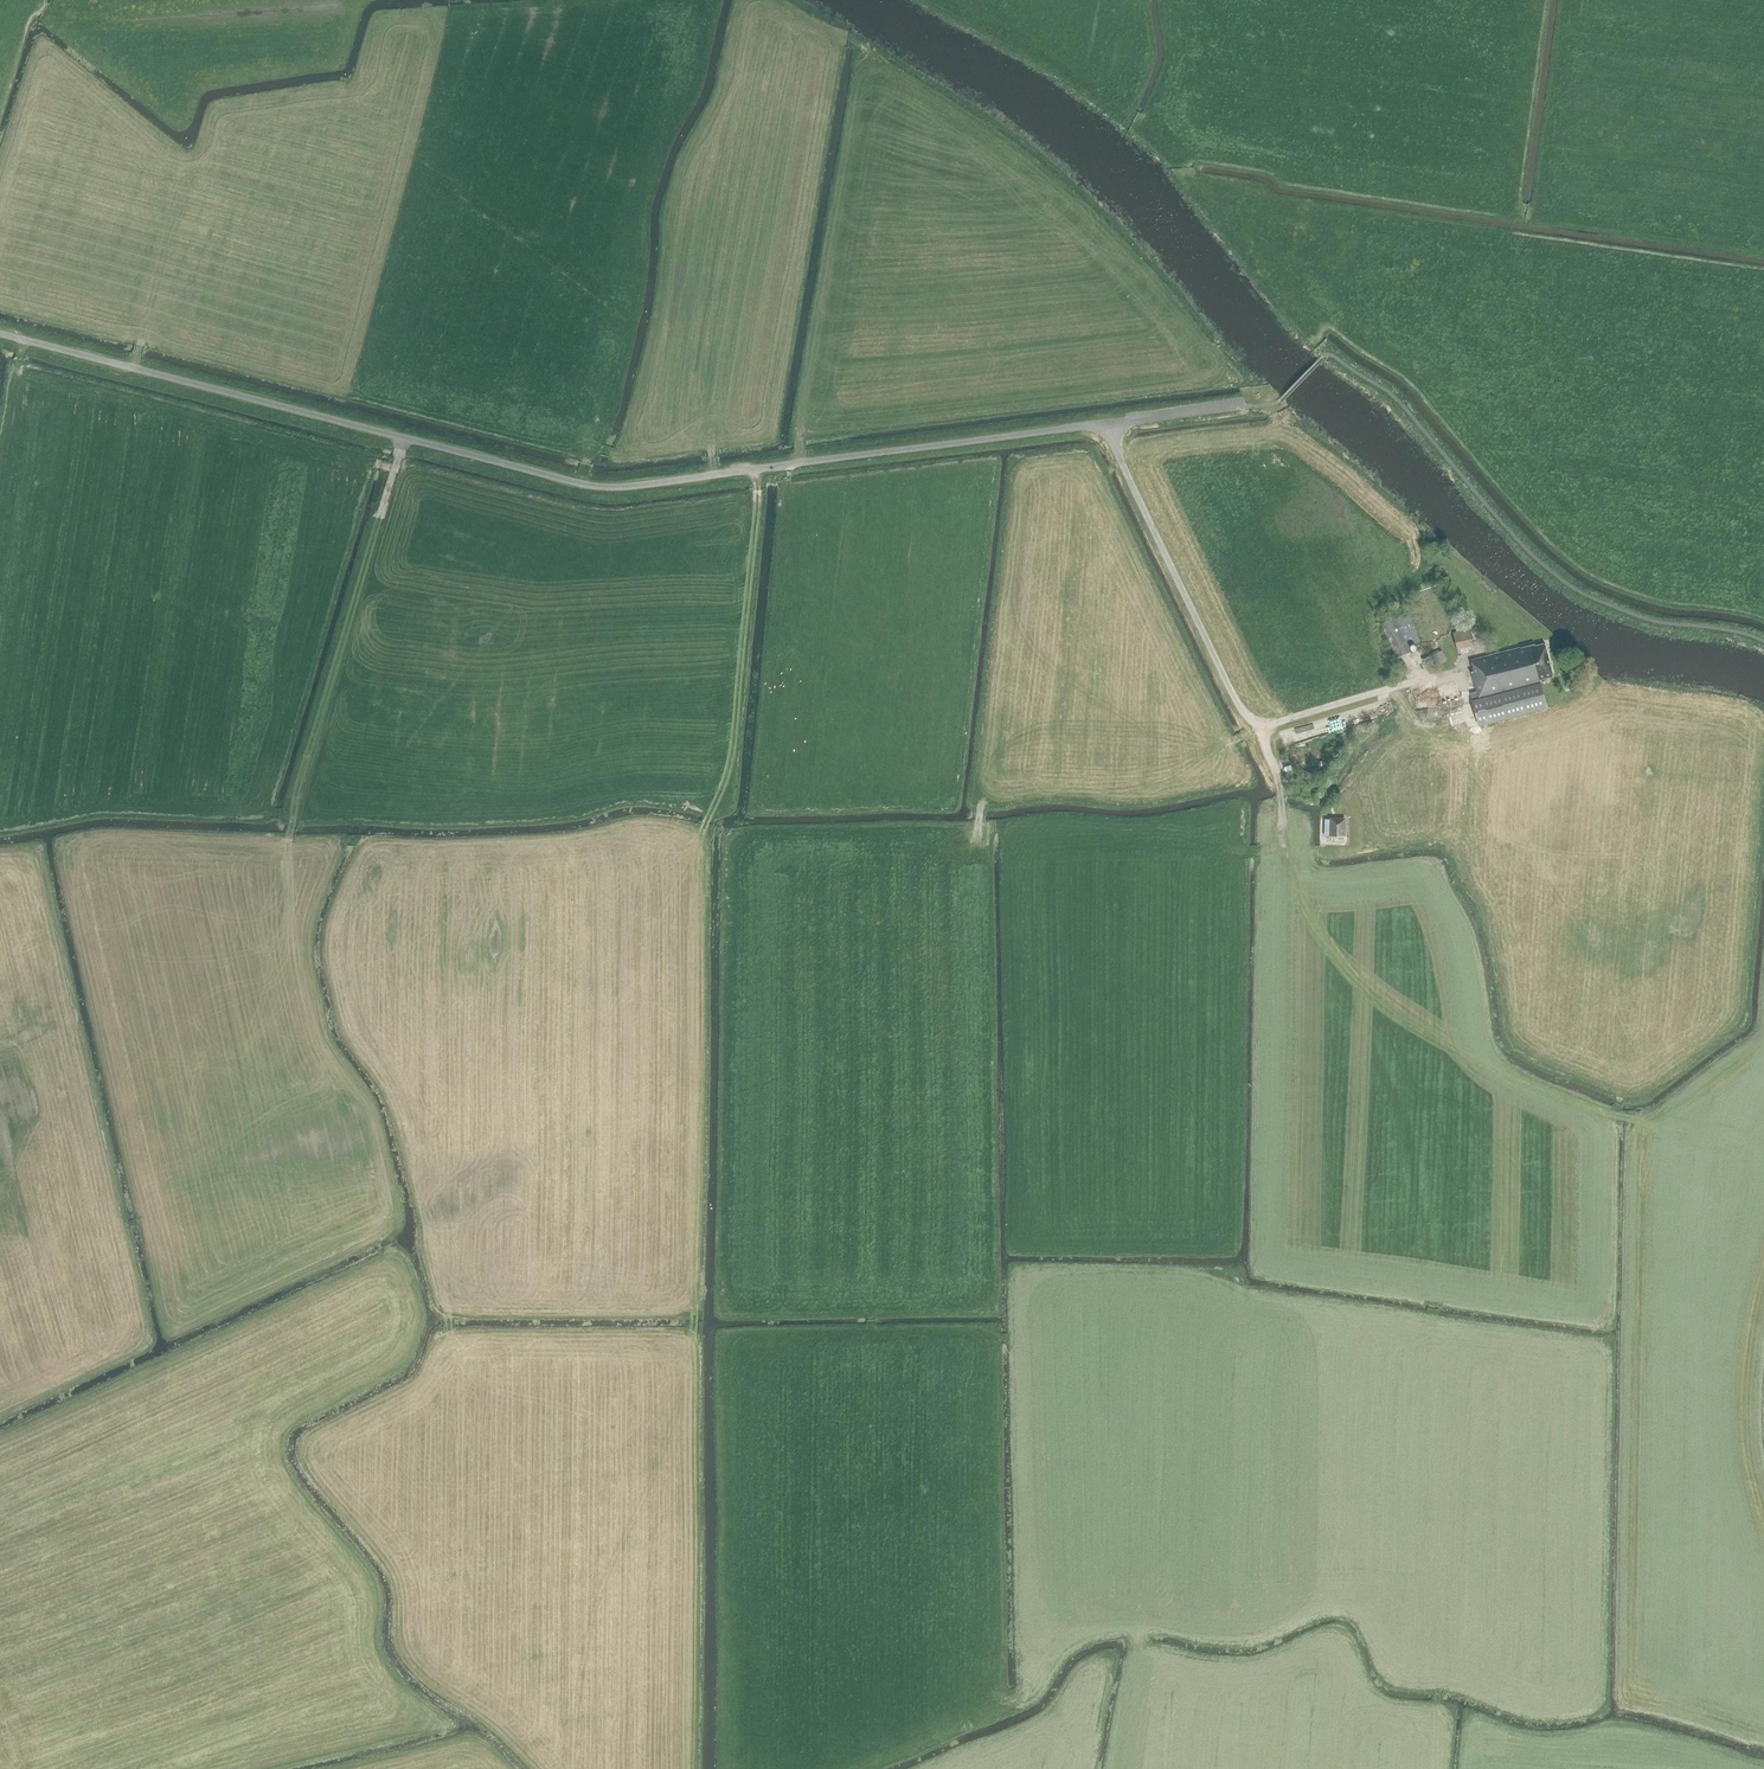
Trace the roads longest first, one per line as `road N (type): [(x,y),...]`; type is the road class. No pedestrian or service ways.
road 1 (unclassified): [(1240,406),(611,488),(0,334)]

